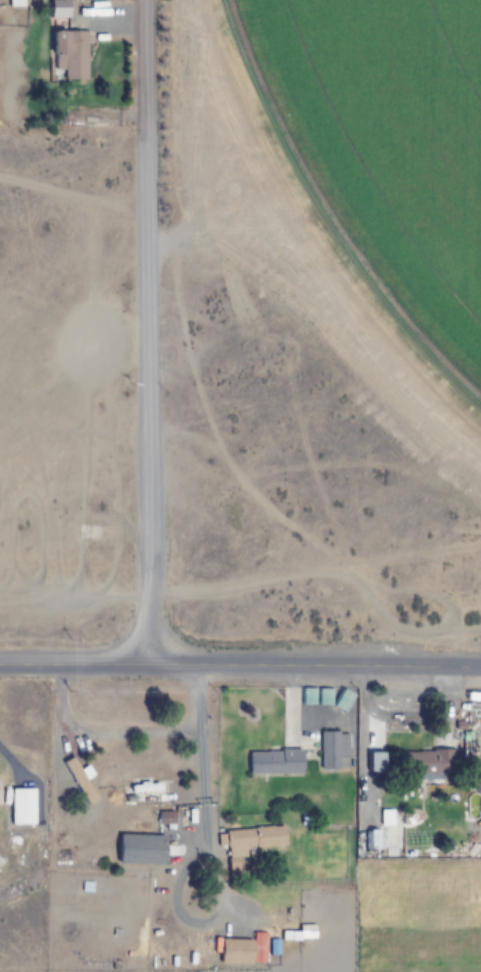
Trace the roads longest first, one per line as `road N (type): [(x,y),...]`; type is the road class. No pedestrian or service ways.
road 1 (residential): [(151,667),(148,0)]
road 2 (tertiary): [(151,667),(480,670)]
road 3 (tertiary): [(151,667),(0,666)]

